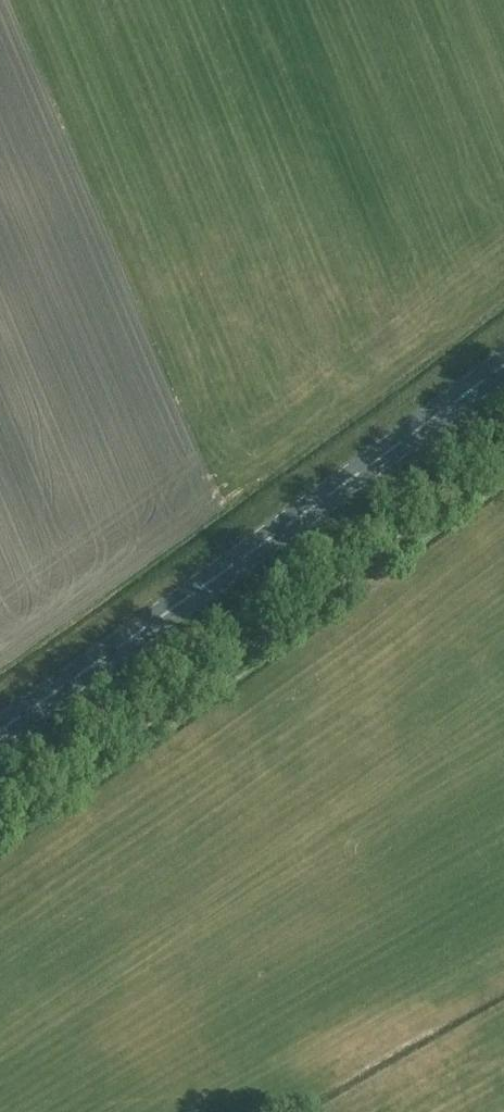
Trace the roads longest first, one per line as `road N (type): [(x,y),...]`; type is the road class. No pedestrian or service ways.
road 1 (primary): [(503,362),(0,729)]
road 2 (track): [(0,826),(503,461)]

